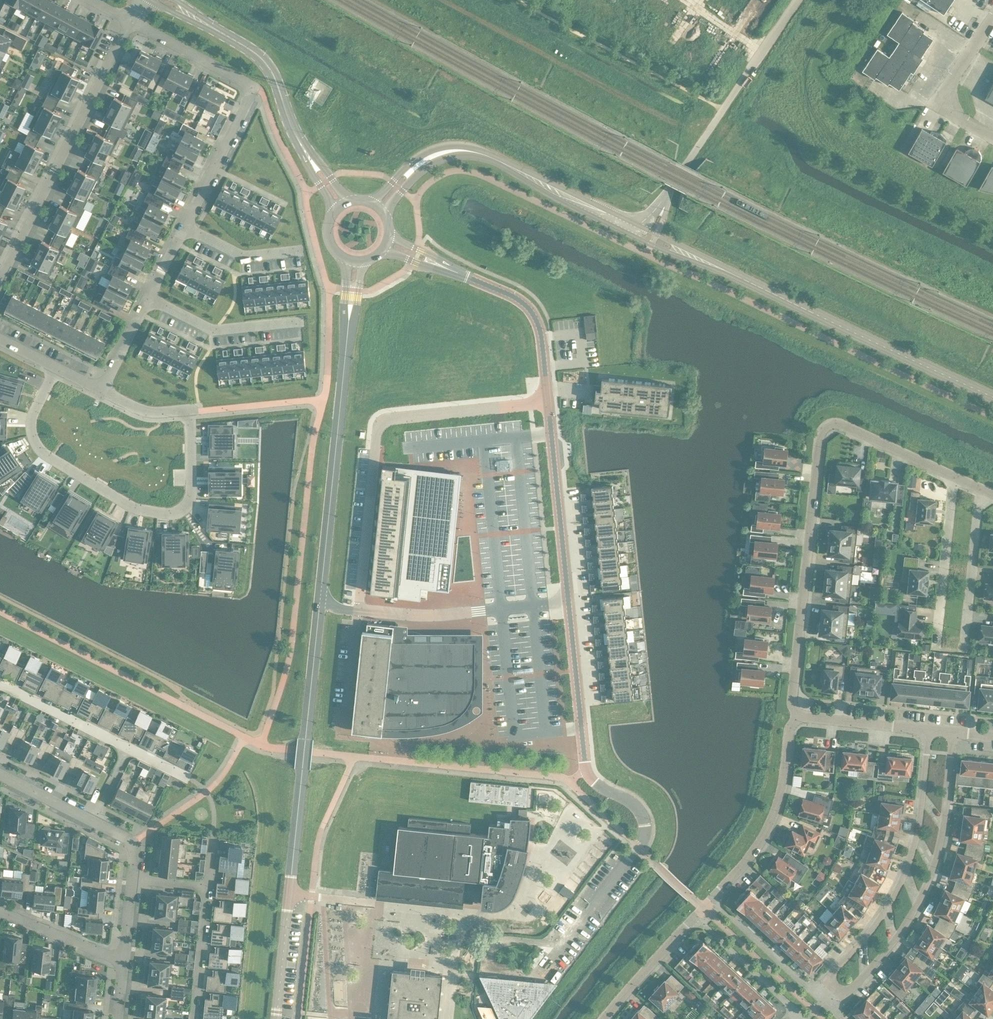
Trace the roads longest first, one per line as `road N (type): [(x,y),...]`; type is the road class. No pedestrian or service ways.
road 1 (residential): [(55,367),(31,426),(42,456),(137,509),(183,508),(191,411),(145,413),(101,390)]
road 2 (residential): [(956,476),(829,427),(792,714)]
road 3 (tertiary): [(276,1018),(320,599)]
road 4 (tertiary): [(992,396),(633,229)]
road 5 (residential): [(792,714),(777,820),(753,858),(606,1018)]
road 6 (unclassified): [(353,610),(372,447),(381,427),(394,419),(546,405)]
road 7 (residential): [(834,988),(853,988),(918,912),(940,858),(954,732)]
road 8 (residential): [(183,226),(255,87),(131,22)]
road 9 (residential): [(131,22),(0,281)]
road 10 (residential): [(929,729),(908,868),(882,916),(835,971),(834,988)]
road 11 (tertiary): [(320,599),(349,317)]
road 12 (unclassified): [(633,229),(663,198),(797,0)]
road 13 (unclassified): [(565,604),(353,610)]
road 14 (residential): [(435,264),(526,302),(540,338),(546,405)]
road 15 (residential): [(546,405),(565,604)]
road 16 (residential): [(565,604),(582,760),(598,788)]
road 17 (tertiary): [(310,158),(268,65),(197,18)]
road 18 (residential): [(936,650),(956,476)]
road 19 (tertiary): [(574,200),(460,150),(416,167)]
road 20 (residential): [(963,653),(982,488)]
road 21 (unclassified): [(992,136),(937,105),(992,20)]
road 22 (residential): [(147,296),(214,331),(302,322)]
road 23 (residential): [(0,685),(128,749)]
road 24 (residential): [(929,729),(792,714)]
road 25 (residential): [(123,963),(0,915)]
road 26 (residential): [(208,891),(196,1018)]
road 27 (residential): [(183,226),(242,258),(302,251)]

